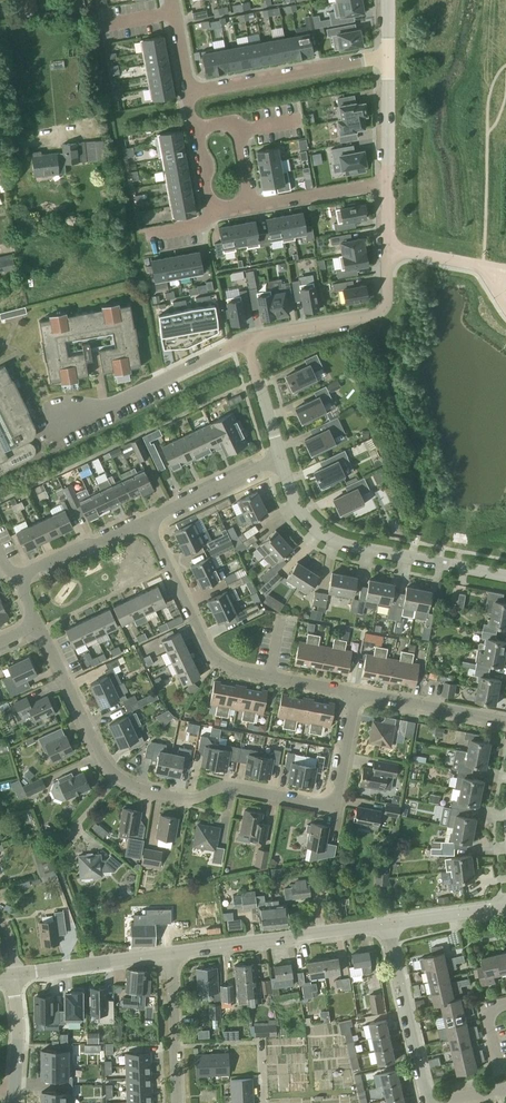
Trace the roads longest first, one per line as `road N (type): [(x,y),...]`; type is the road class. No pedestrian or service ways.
road 1 (residential): [(357,694),(332,801),(232,788),(186,799),(117,777)]
road 2 (residential): [(357,694),(224,665),(202,640),(146,522)]
road 3 (residential): [(505,577),(322,536),(302,515),(281,458)]
road 4 (residential): [(244,341),(45,440)]
road 5 (residential): [(171,955),(388,926)]
road 6 (residential): [(388,249),(386,304),(375,315),(244,341)]
road 7 (residential): [(385,58),(190,93)]
road 8 (residential): [(427,1102),(388,926)]
road 9 (residential): [(117,777),(37,625)]
road 10 (residential): [(11,974),(171,955)]
road 11 (residential): [(505,722),(357,694)]
road 12 (residential): [(146,522),(281,458)]
road 13 (residential): [(177,1102),(171,955)]
road 14 (residential): [(16,578),(146,522)]
road 15 (residential): [(388,182),(253,207)]
road 16 (residential): [(195,130),(236,122),(253,207)]
road 17 (residential): [(388,182),(385,58)]
road 18 (residential): [(281,458),(244,341)]

